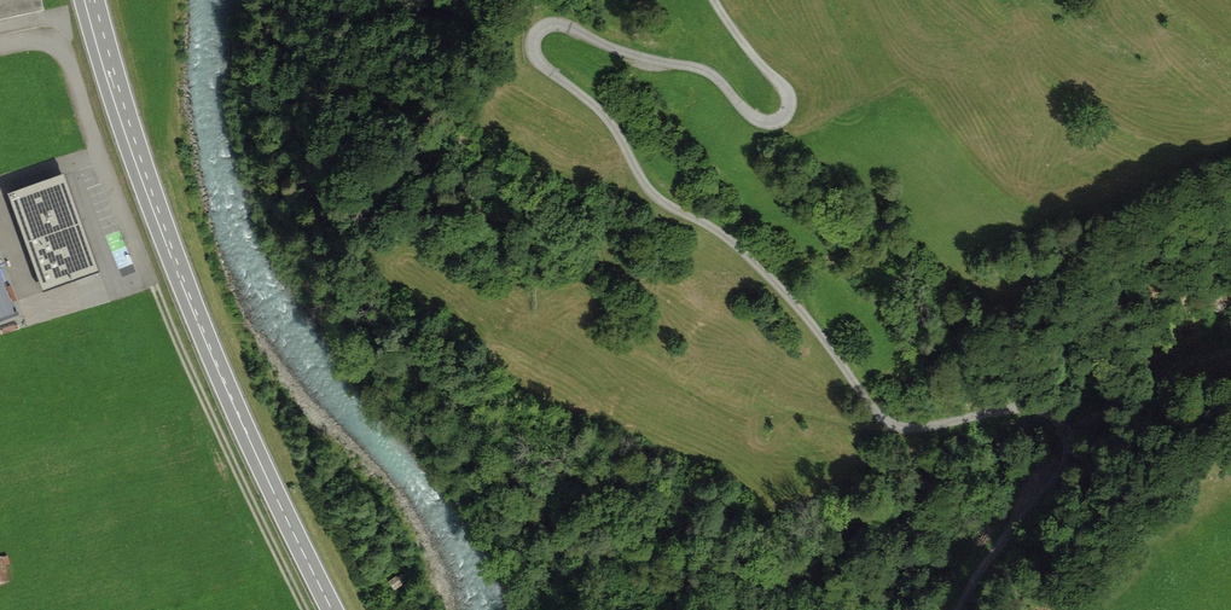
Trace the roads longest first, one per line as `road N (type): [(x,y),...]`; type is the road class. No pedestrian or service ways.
road 1 (unclassified): [(719,0),(783,83),(792,111),(774,125),(703,72),(645,62),(571,25),(548,26),(542,51),(605,113),(660,199),(721,232),(780,287),(874,410),(913,428),(1060,414),(1075,445),(1069,459),(951,609)]
road 2 (primary): [(335,609),(204,332),(90,0)]
road 3 (track): [(156,289),(306,609)]

